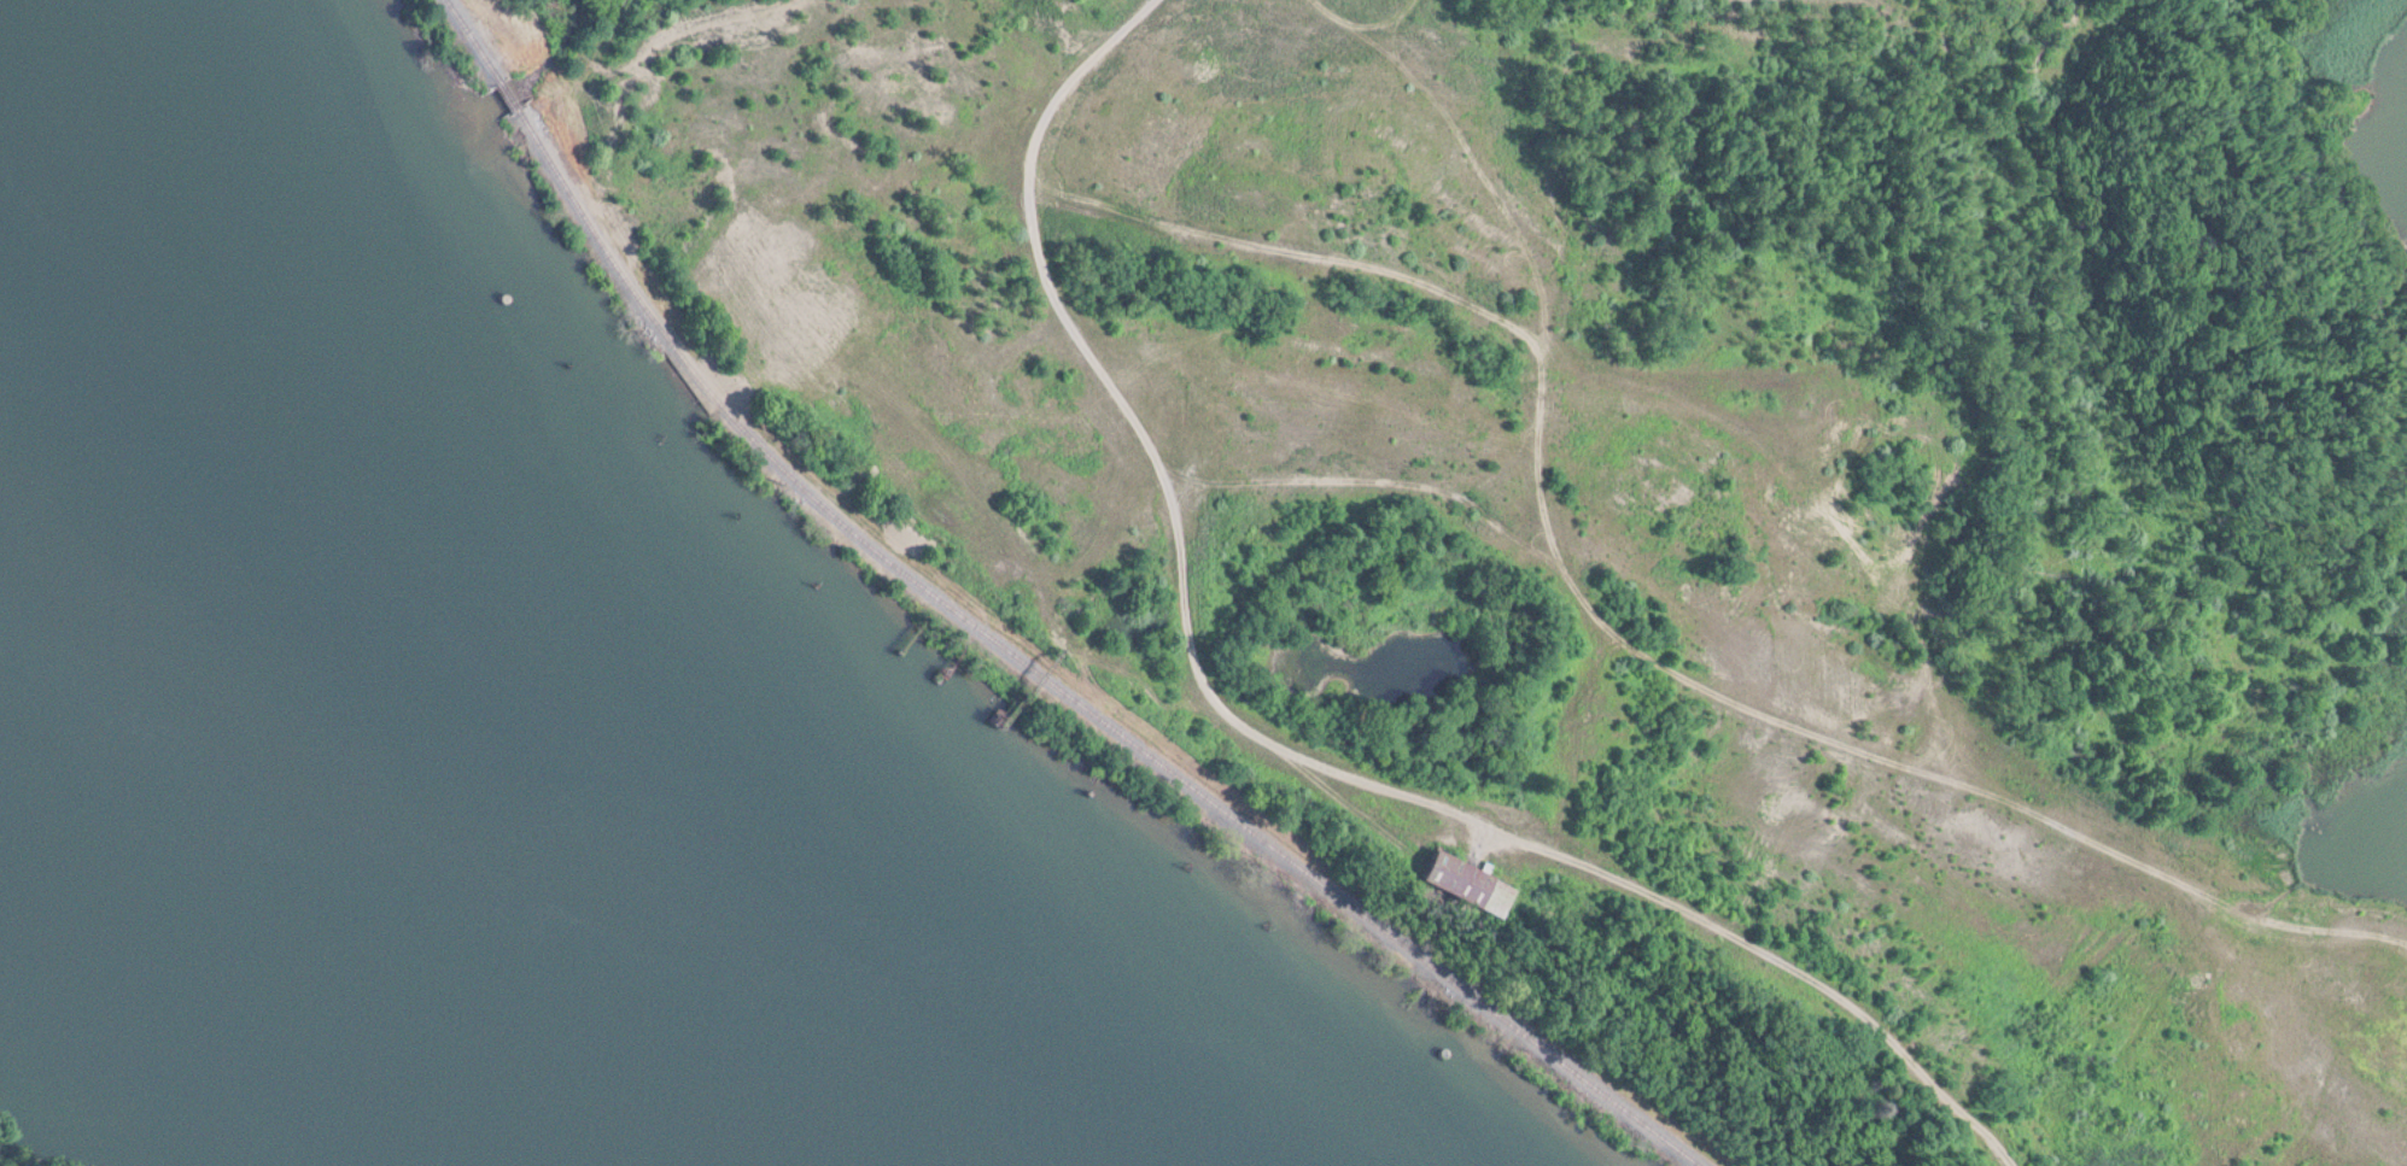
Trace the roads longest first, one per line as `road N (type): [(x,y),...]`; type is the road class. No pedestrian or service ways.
road 1 (track): [(1167,490),(1237,476),(1346,473),(1447,488),(1560,555)]

